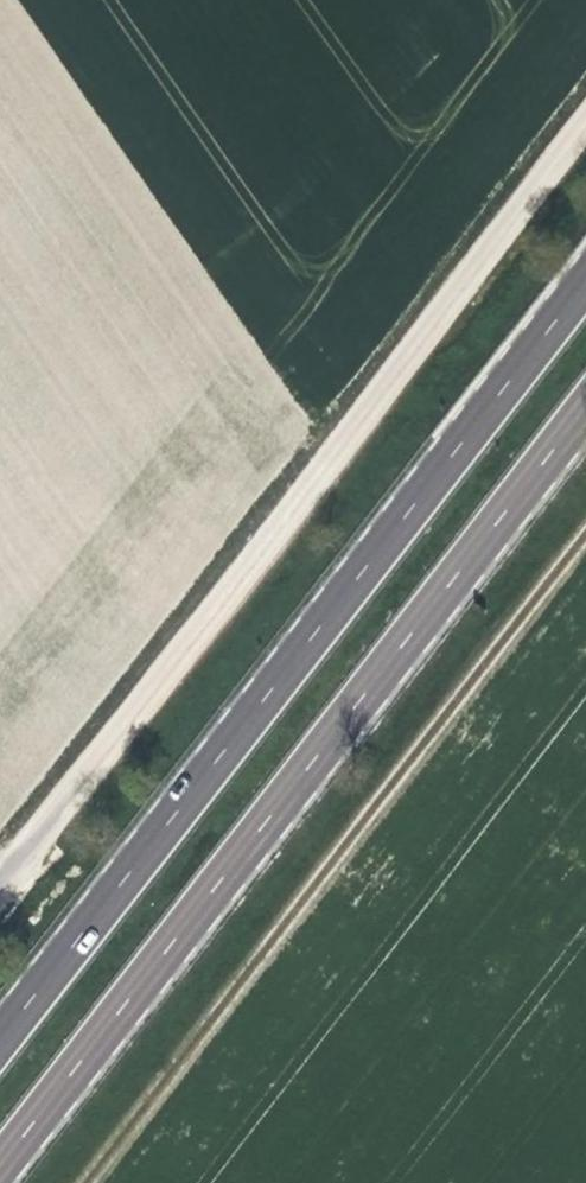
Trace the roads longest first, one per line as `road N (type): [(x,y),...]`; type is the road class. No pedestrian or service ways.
road 1 (unclassified): [(0,886),(585,124)]
road 2 (trunk): [(585,282),(0,1041)]
road 3 (trunk): [(0,1161),(585,403)]
road 4 (track): [(585,527),(78,1182)]

